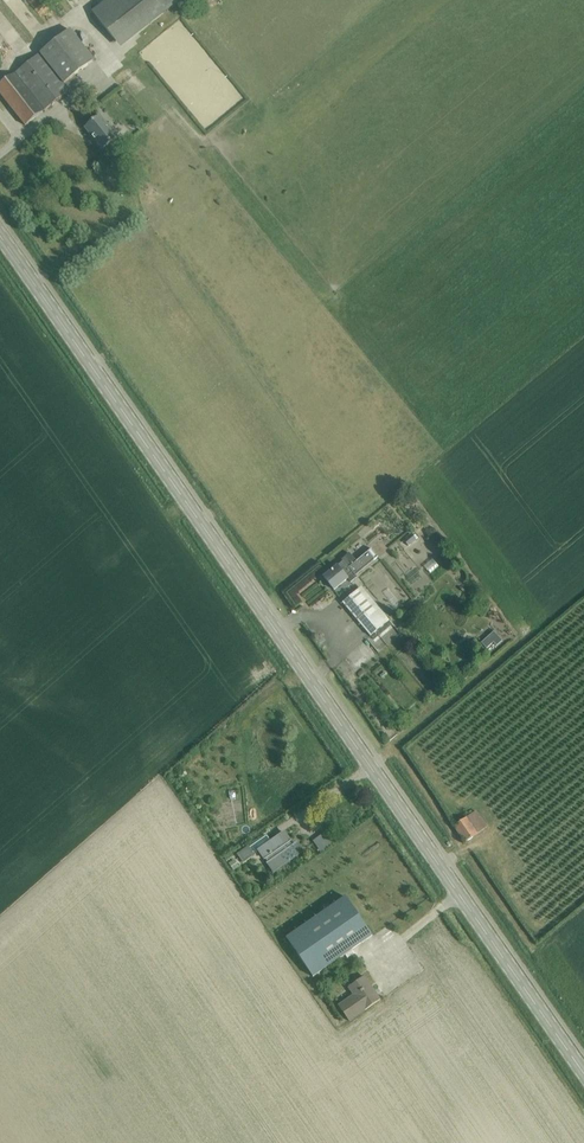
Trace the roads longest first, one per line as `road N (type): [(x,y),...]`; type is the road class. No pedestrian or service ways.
road 1 (secondary): [(583,1077),(0,237)]

